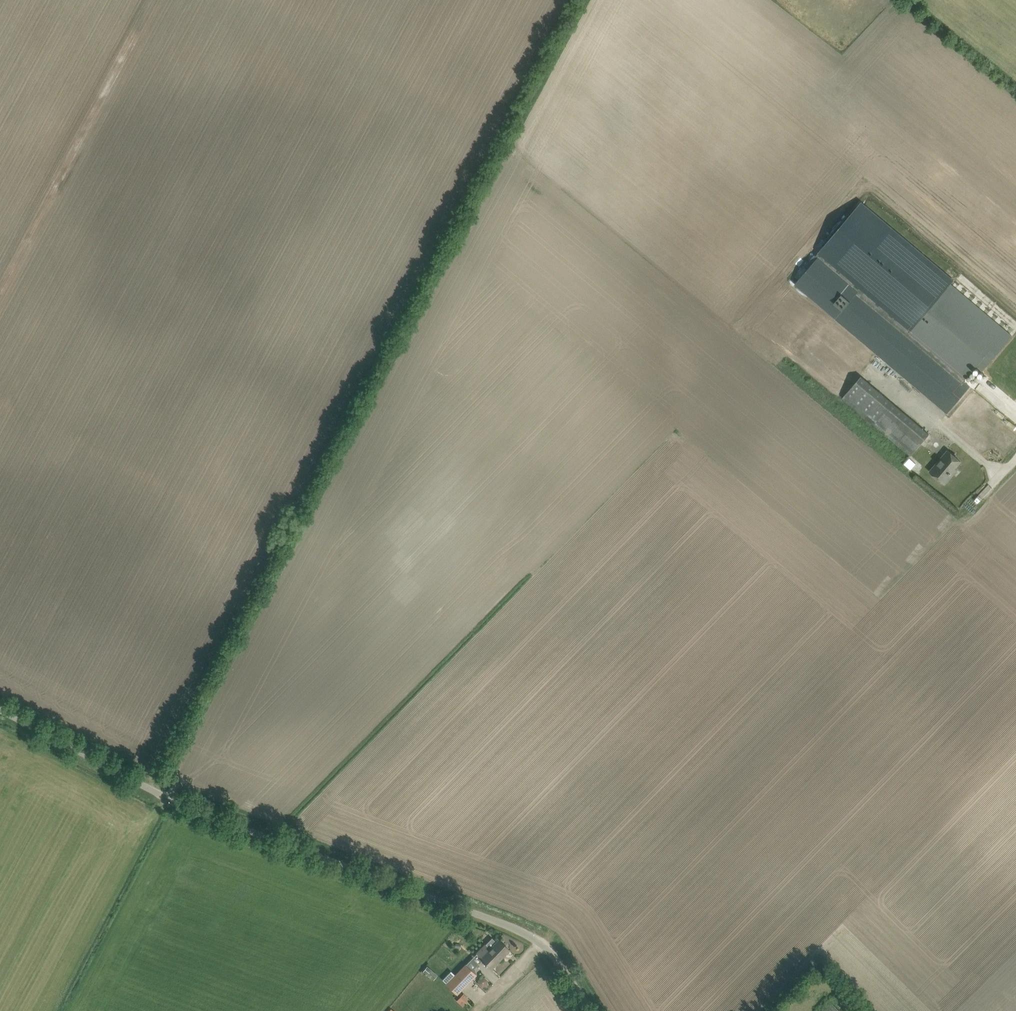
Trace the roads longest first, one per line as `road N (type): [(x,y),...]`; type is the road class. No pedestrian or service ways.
road 1 (unclassified): [(589,1010),(532,933),(154,791),(0,711)]
road 2 (track): [(0,289),(152,0)]

